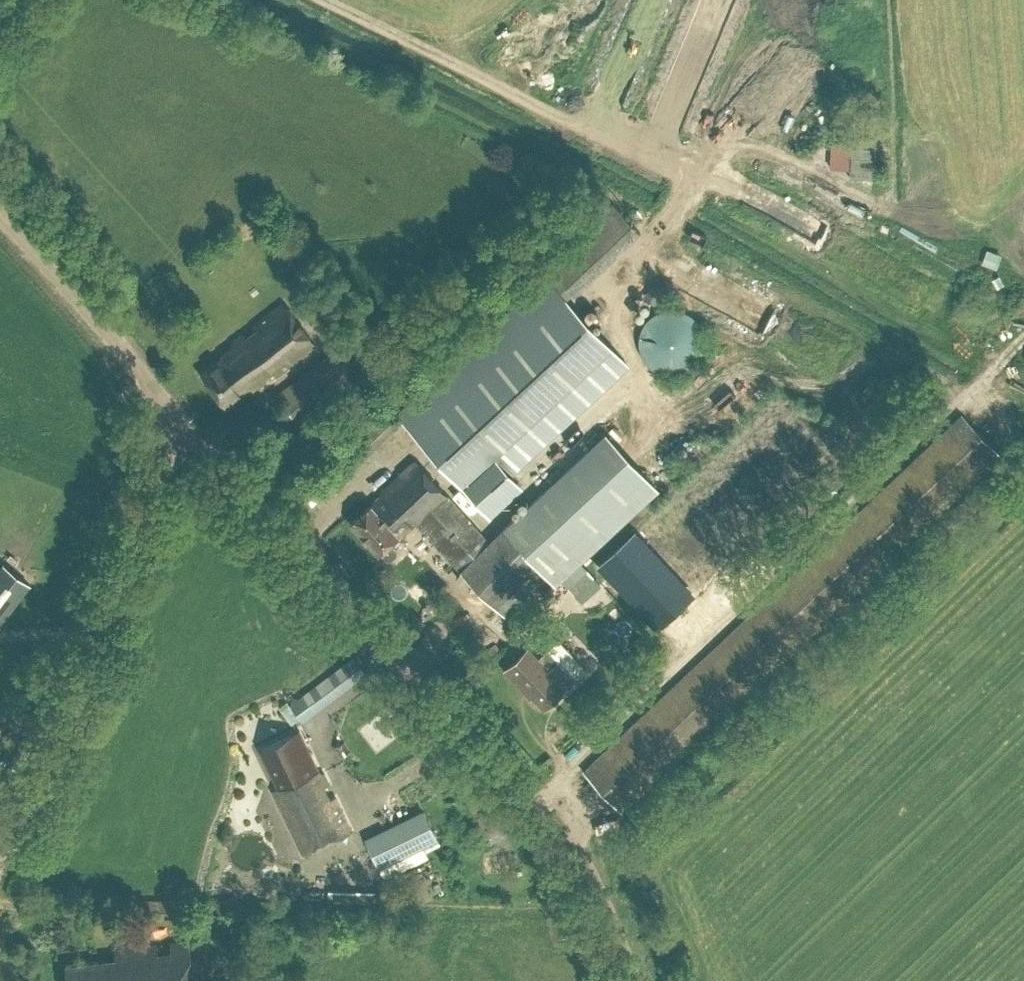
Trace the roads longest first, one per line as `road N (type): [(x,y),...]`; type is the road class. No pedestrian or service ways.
road 1 (unclassified): [(639,980),(581,853),(187,429)]
road 2 (unclassified): [(0,854),(79,700),(172,442),(187,429)]
road 3 (track): [(327,0),(679,174)]
road 4 (unclassified): [(187,429),(0,211)]

